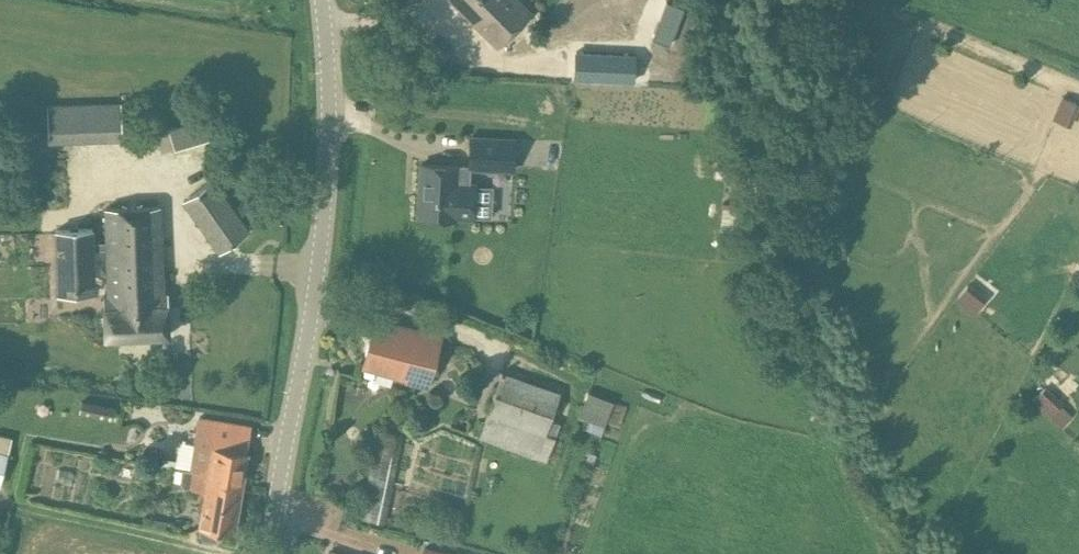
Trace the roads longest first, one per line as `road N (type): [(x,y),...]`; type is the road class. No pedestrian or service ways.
road 1 (tertiary): [(273,553),(328,215),(325,0)]

